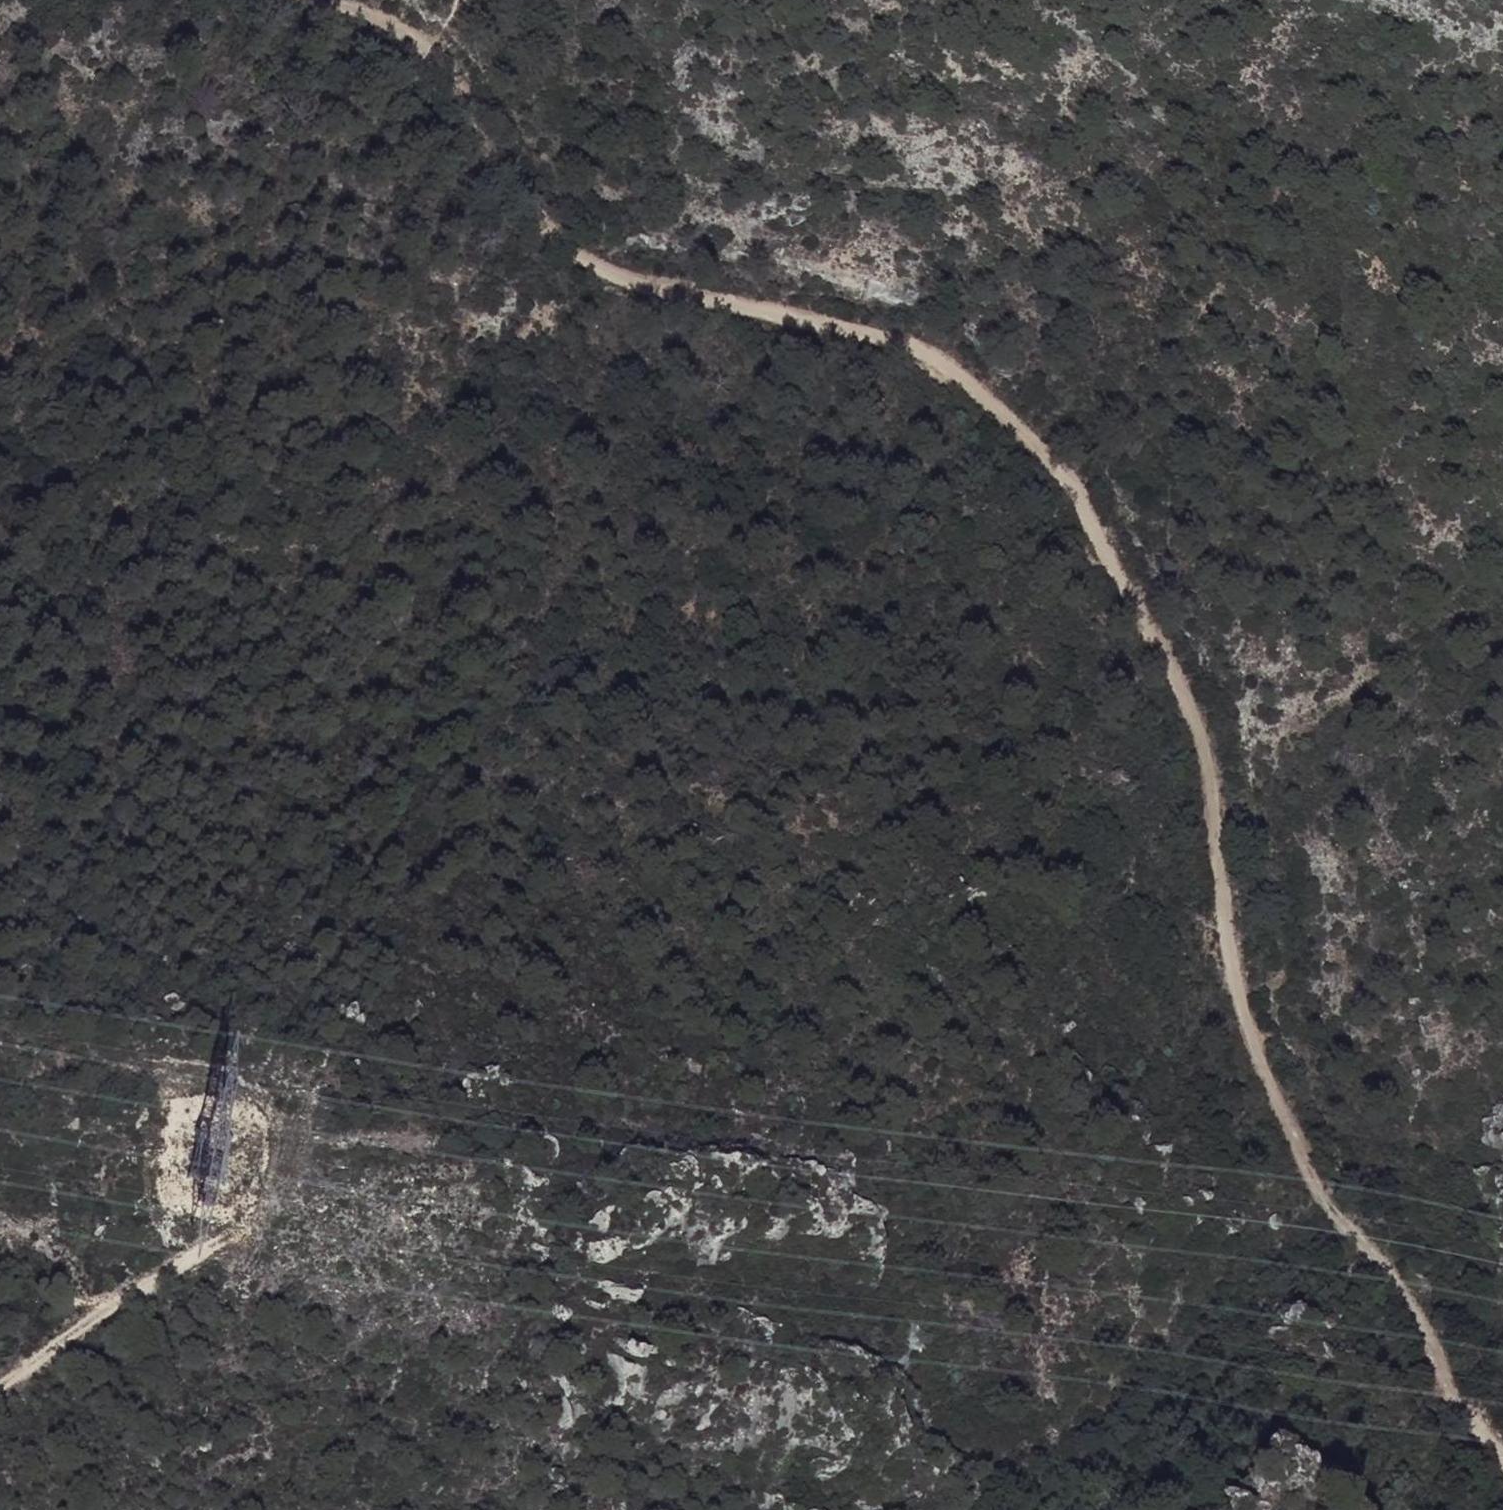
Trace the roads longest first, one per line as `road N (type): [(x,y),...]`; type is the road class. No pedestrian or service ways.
road 1 (track): [(337,0),(435,51),(563,244),(627,281),(923,350),(997,400),(1069,480),(1203,747),(1237,999),(1301,1161),(1401,1277),(1464,1411),(1502,1458)]
road 2 (track): [(0,1386),(218,1238),(235,1197)]

